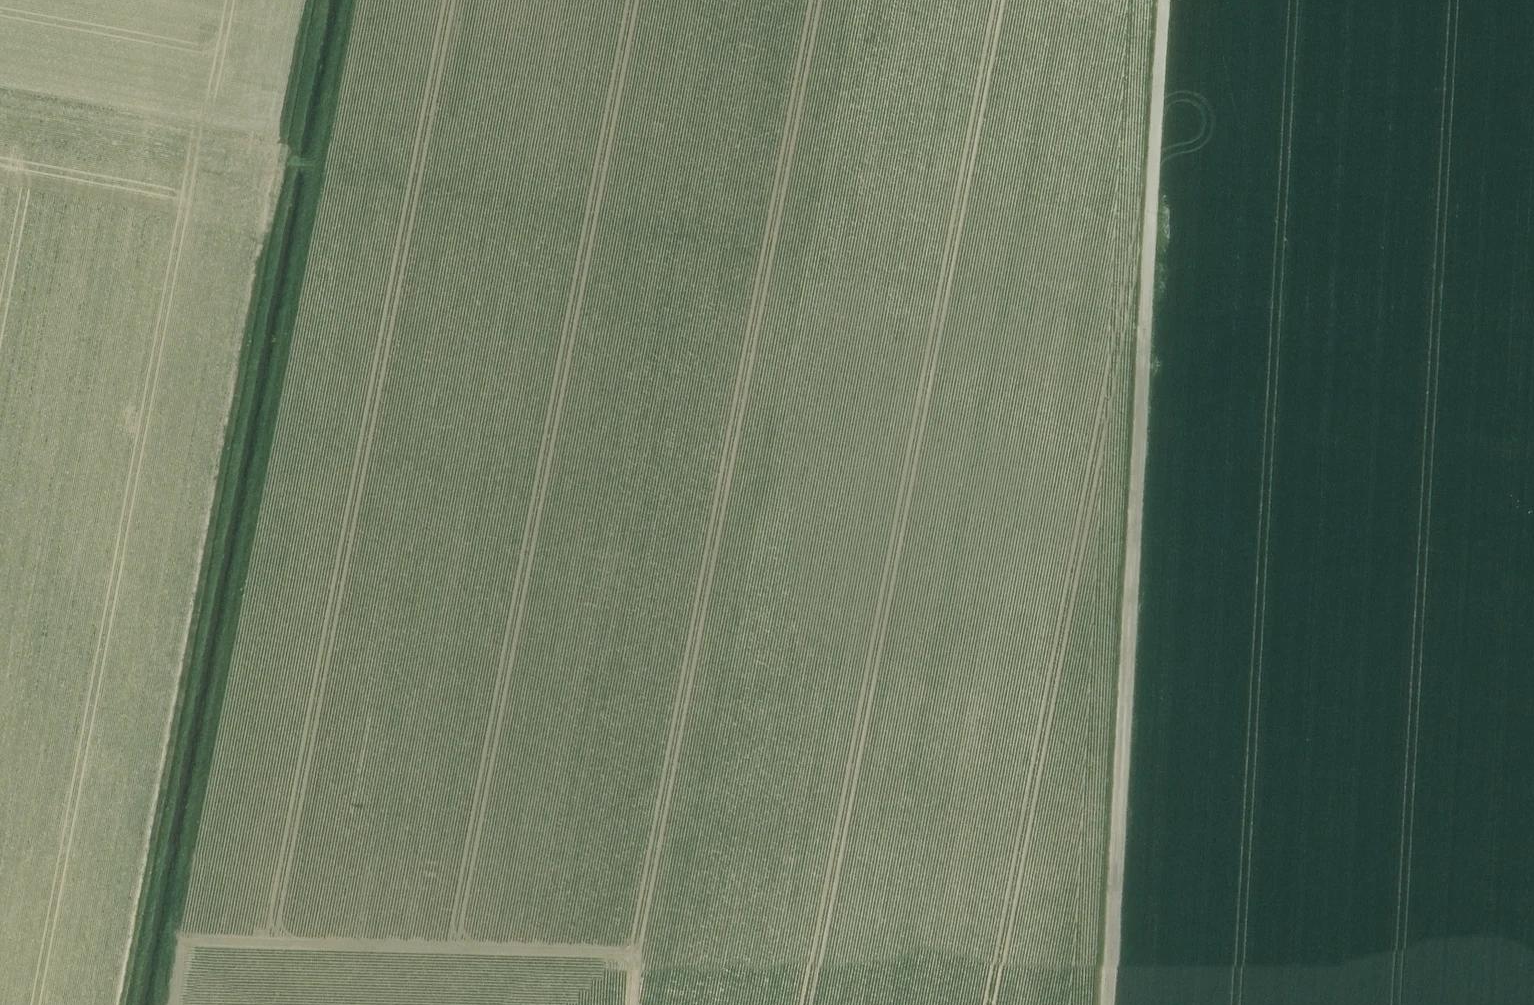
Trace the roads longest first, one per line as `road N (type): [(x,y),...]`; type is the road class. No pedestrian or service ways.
road 1 (track): [(126,1004),(315,0)]
road 2 (track): [(1111,1004),(1165,0)]

